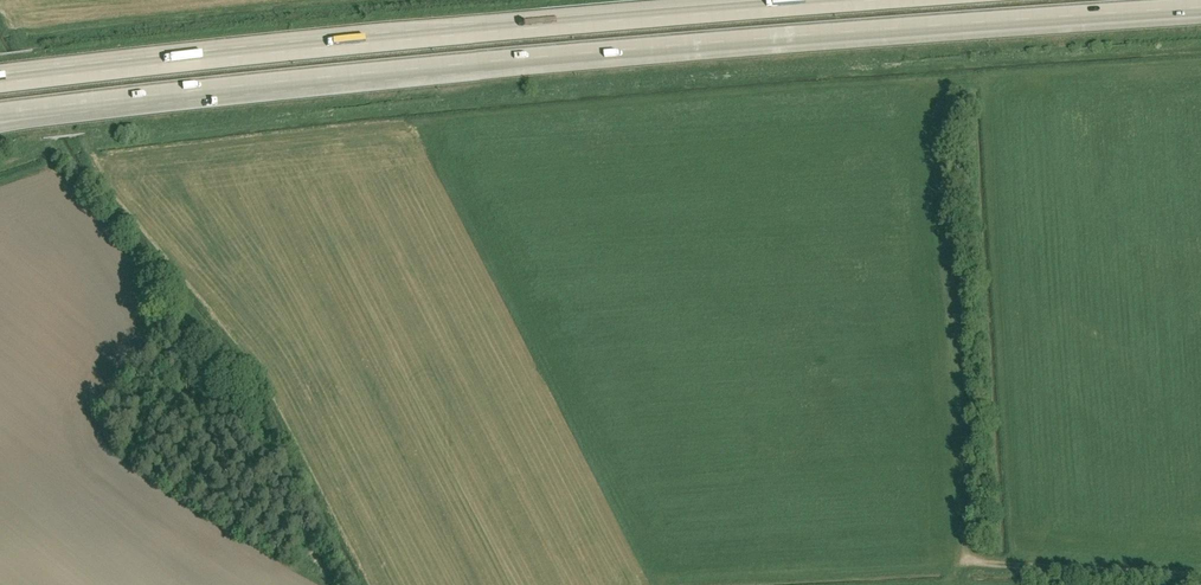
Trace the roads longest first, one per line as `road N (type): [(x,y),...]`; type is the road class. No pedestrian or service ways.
road 1 (motorway): [(27,114),(328,81),(1200,12)]
road 2 (track): [(1200,576),(983,564),(963,547),(931,104),(889,96),(724,115)]
road 3 (motorway): [(853,0),(13,77)]

